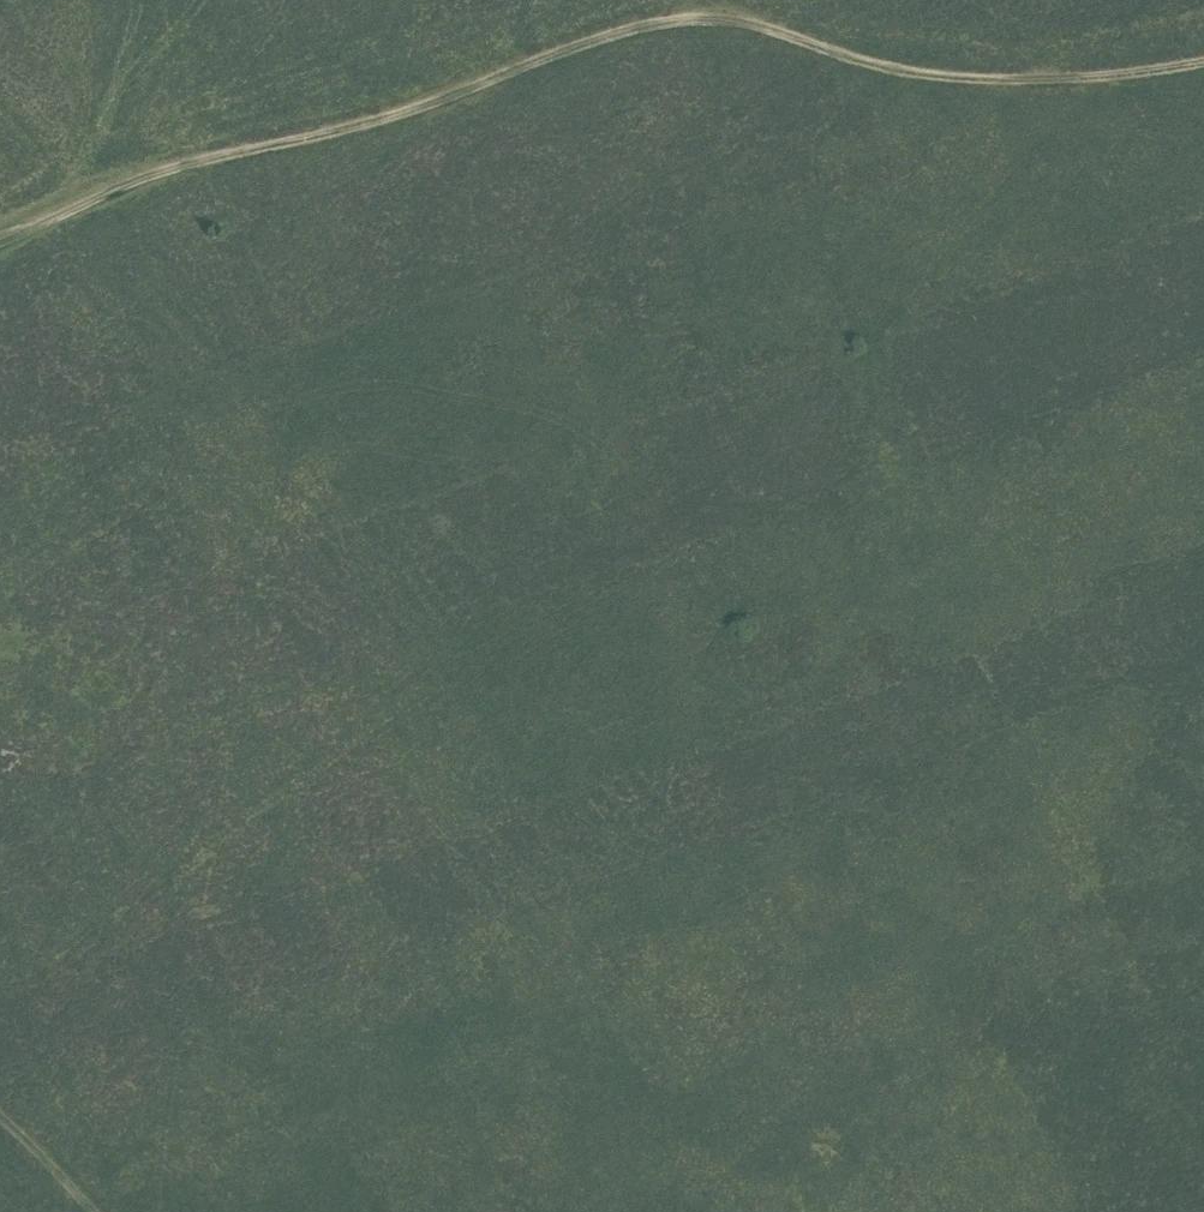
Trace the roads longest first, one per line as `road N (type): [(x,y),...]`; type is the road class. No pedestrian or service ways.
road 1 (track): [(1203,62),(1090,77),(974,78),(904,70),(734,20),(658,21),(387,117),(140,179),(0,241)]
road 2 (track): [(95,1211),(0,1115)]

